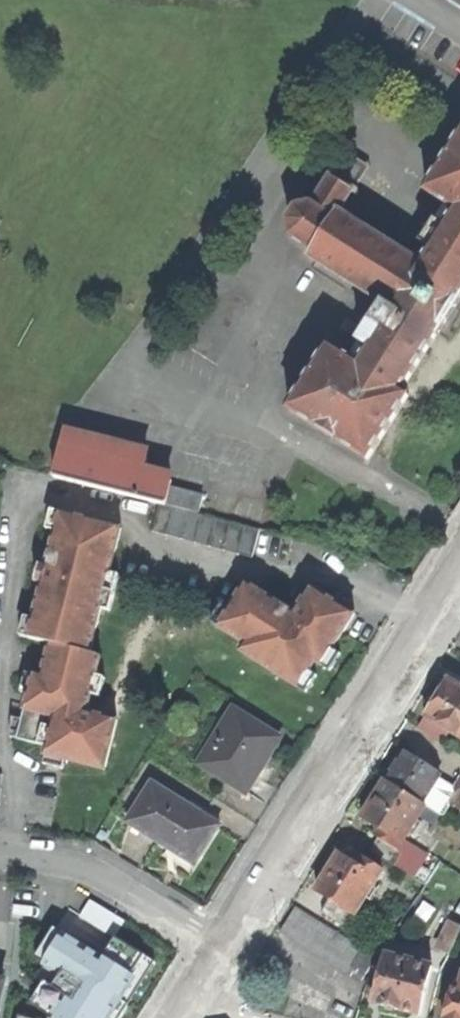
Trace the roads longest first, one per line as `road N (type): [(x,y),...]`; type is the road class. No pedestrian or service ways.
road 1 (residential): [(225,948),(459,566)]
road 2 (residential): [(225,948),(98,873),(0,855)]

